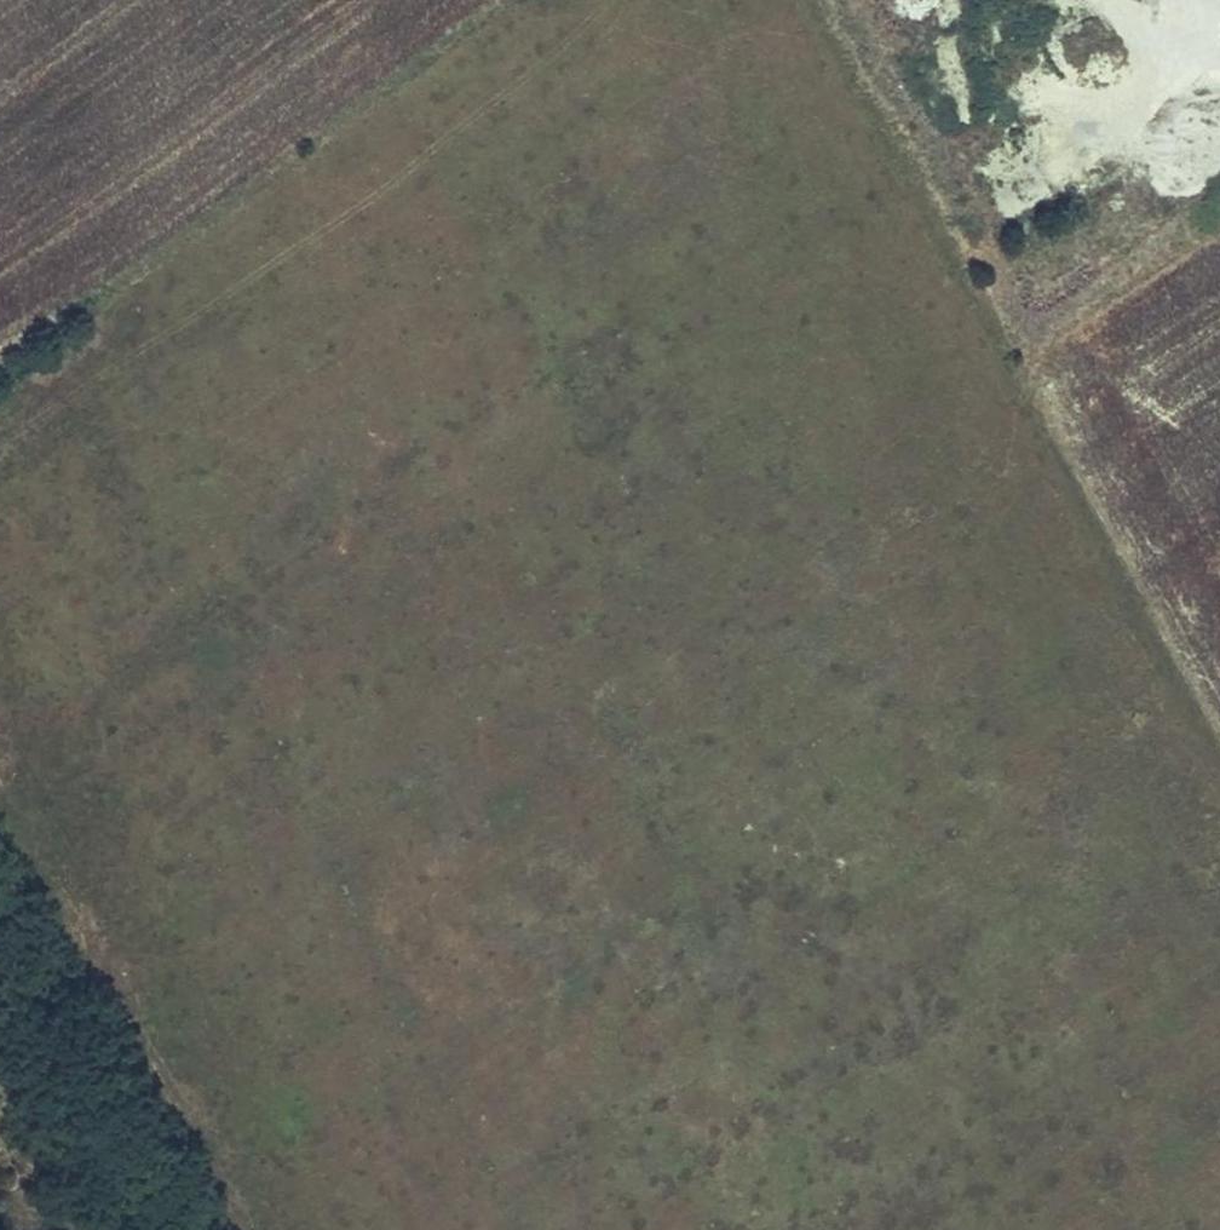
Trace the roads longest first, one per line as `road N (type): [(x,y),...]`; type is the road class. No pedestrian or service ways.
road 1 (track): [(234,1229),(201,1143),(0,778)]

